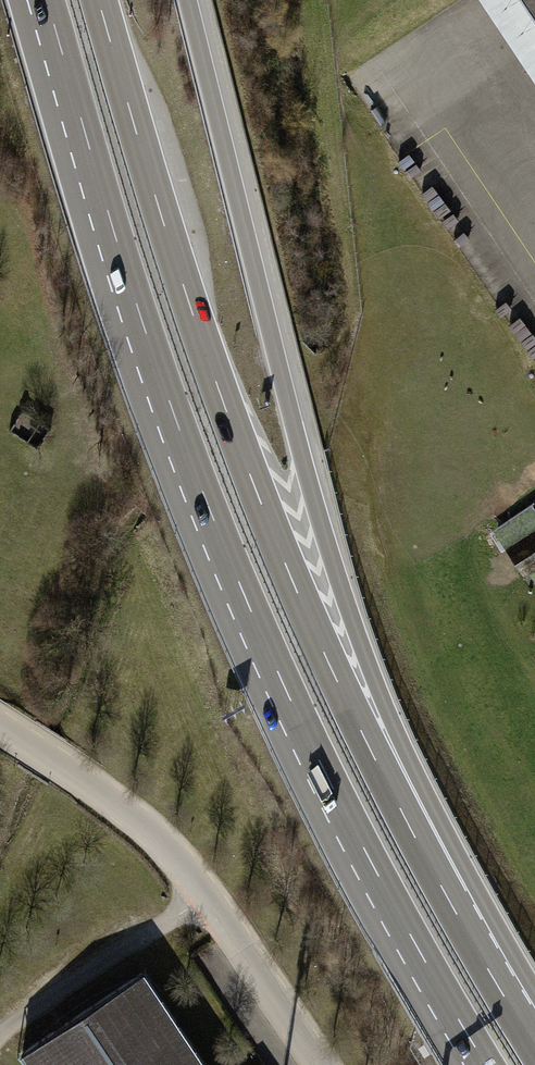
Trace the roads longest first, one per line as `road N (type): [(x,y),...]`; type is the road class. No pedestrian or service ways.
road 1 (motorway): [(46,0),(145,330),(245,597),(372,864),(486,1064)]
road 2 (motorway): [(452,905),(330,666),(256,490),(190,305),(99,0)]
road 3 (motorway): [(452,905),(317,511),(189,0)]
road 4 (unclassified): [(0,726),(139,820),(209,897),(320,1064)]
road 5 (motorway): [(534,1046),(452,905)]

